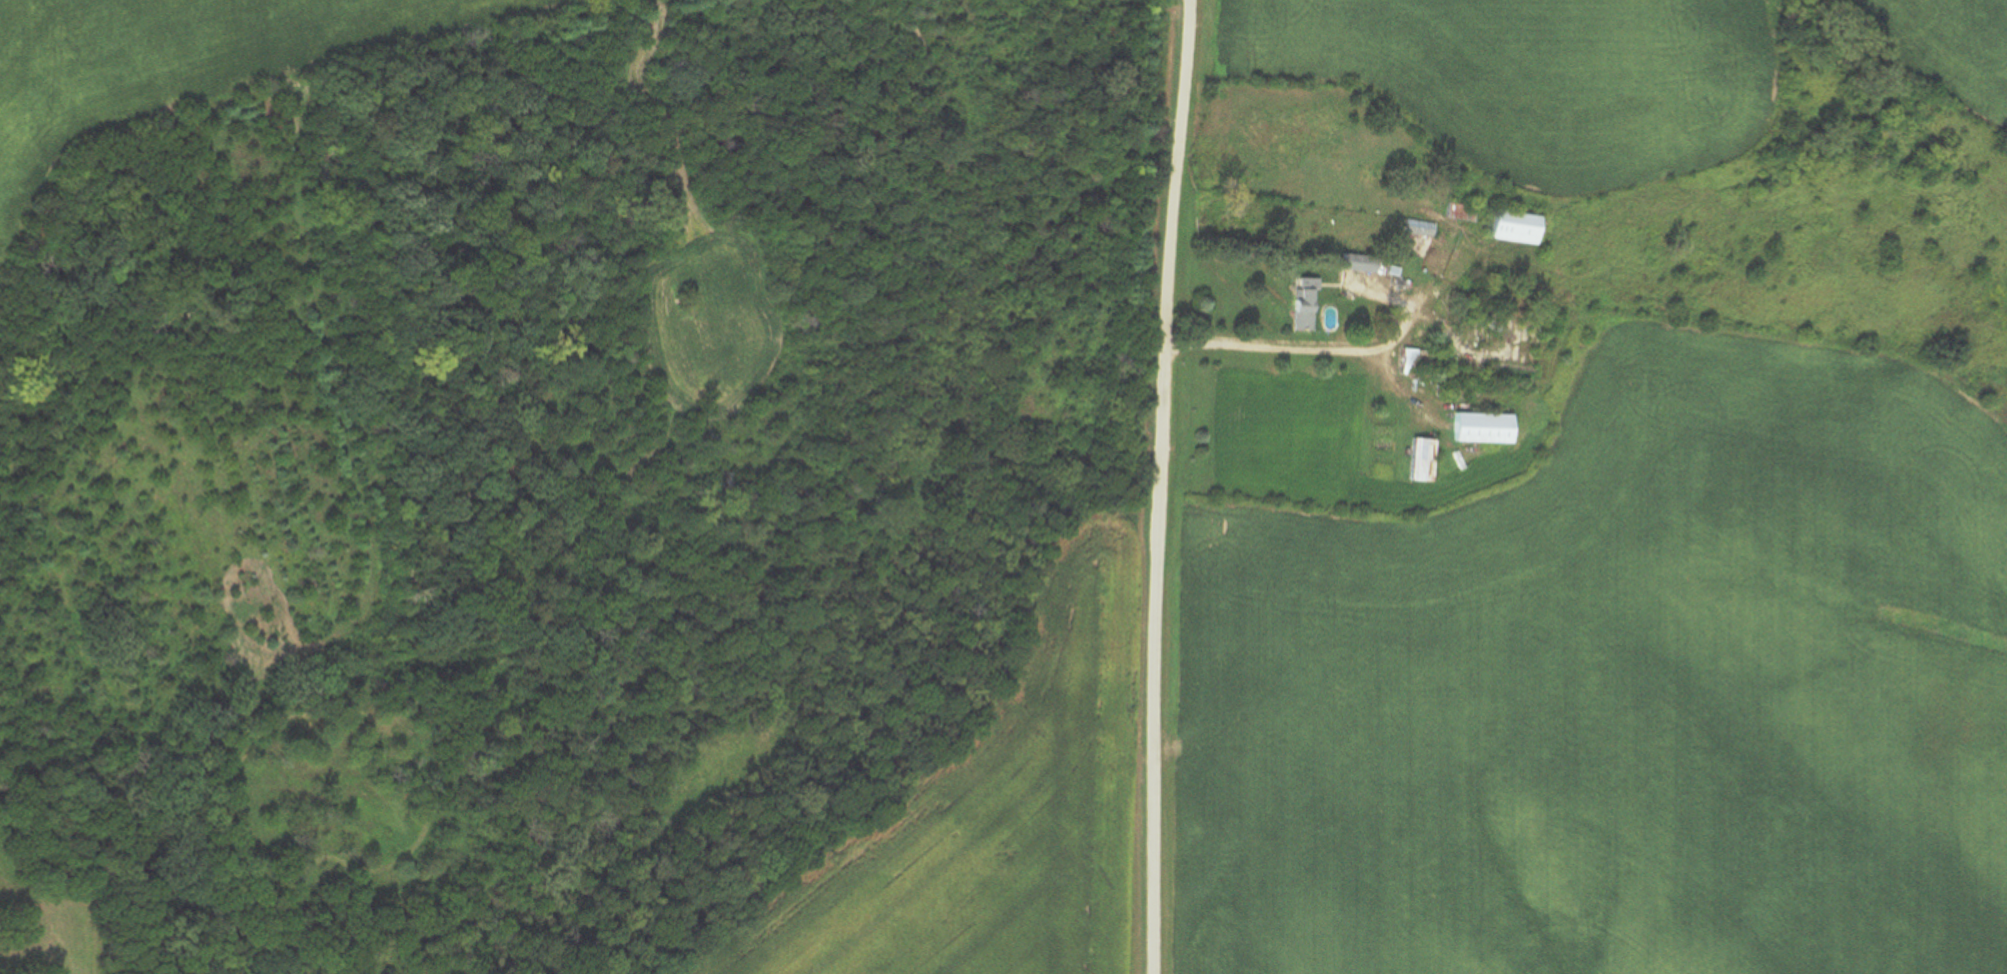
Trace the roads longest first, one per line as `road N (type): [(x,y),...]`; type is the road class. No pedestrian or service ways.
road 1 (residential): [(1151,973),(1153,587),(1184,0)]

